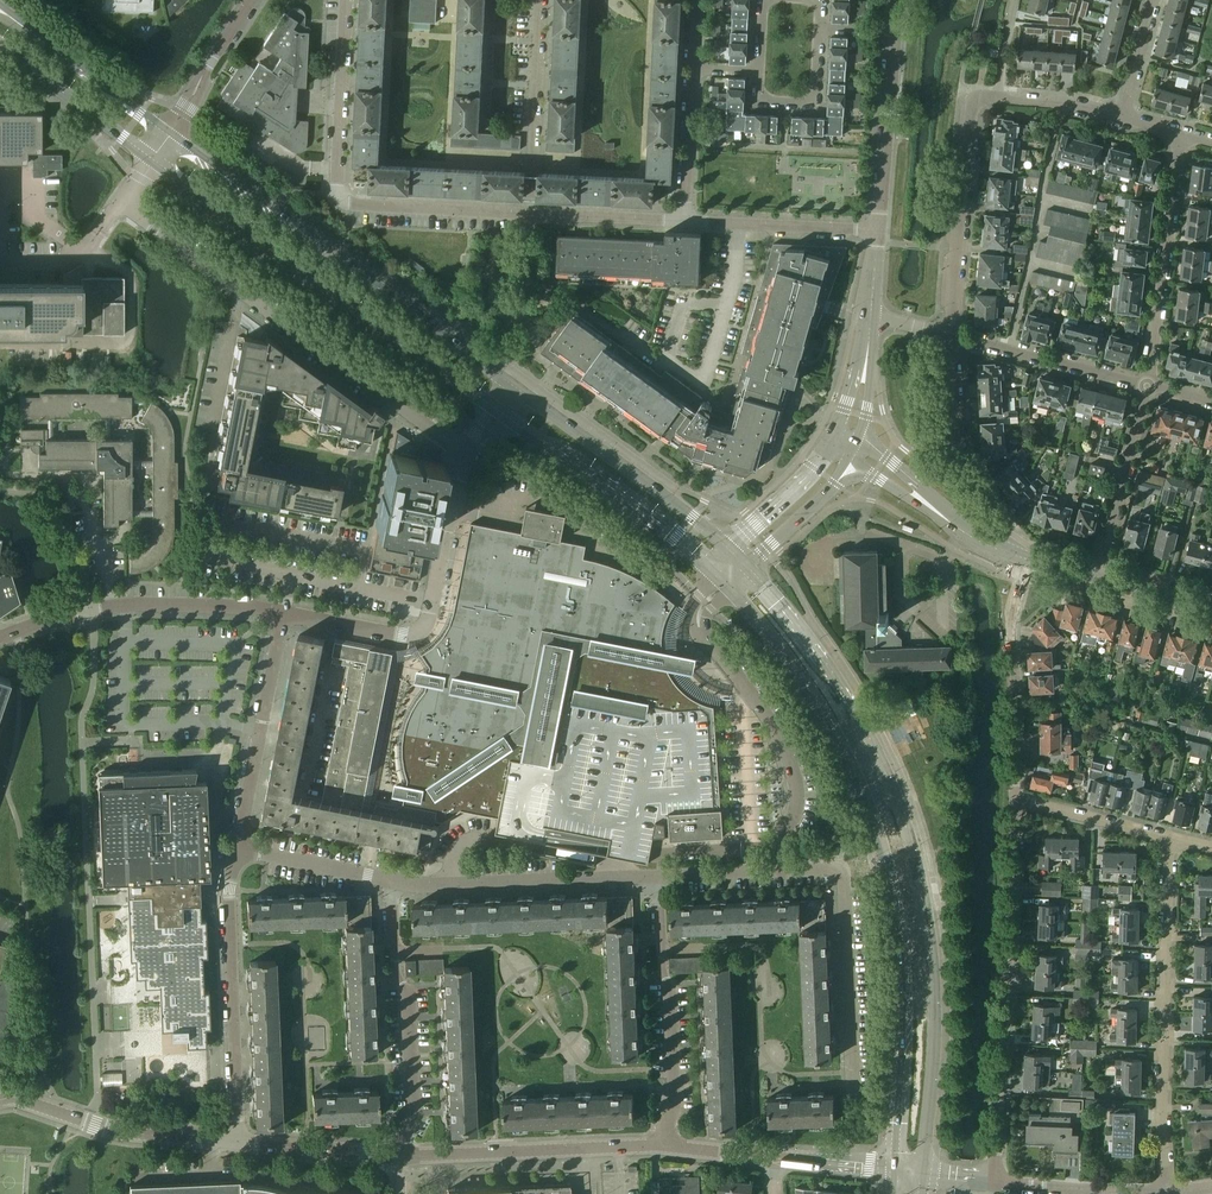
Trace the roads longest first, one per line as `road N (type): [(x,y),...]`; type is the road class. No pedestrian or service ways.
road 1 (secondary): [(921,1171),(935,1023),(911,840),(879,755),(841,685),(744,567)]
road 2 (secondary): [(728,583),(836,733),(883,848),(905,986),(896,1167)]
road 3 (residential): [(469,457),(122,203),(152,158)]
road 4 (secondary): [(507,382),(167,135)]
road 5 (secondary): [(152,158),(491,405)]
road 6 (residential): [(530,213),(341,200),(345,0)]
road 7 (residential): [(997,1182),(1017,799)]
road 8 (residential): [(1166,1192),(1170,839)]
road 9 (residential): [(283,612),(421,633),(454,485),(469,457)]
road 10 (residential): [(853,1093),(842,876),(830,868),(748,872)]
road 11 (residential): [(238,849),(229,889),(239,1142)]
road 12 (residential): [(0,637),(134,603),(283,612)]
road 13 (residential): [(398,1157),(413,1114),(408,990),(396,974),(392,880)]
road 14 (residential): [(659,876),(675,1104),(665,1145)]
road 15 (residential): [(398,1157),(665,1145)]
road 16 (residential): [(392,880),(659,876)]
road 17 (secondary): [(508,418),(715,570)]
road 18 (residential): [(1149,387),(1178,132)]
road 19 (residential): [(949,334),(974,104),(998,97)]
road 20 (secondary): [(729,550),(526,396)]
road 21 (track): [(84,250),(131,276),(127,339),(0,342)]
road 22 (residential): [(1017,799),(1011,628),(1030,559)]
road 23 (residential): [(238,849),(283,612)]
road 24 (residential): [(530,213),(541,0)]
road 25 (residential): [(1149,387),(949,334)]
road 26 (tertiary): [(878,230),(895,32)]
road 27 (residential): [(1098,576),(1149,387)]
road 28 (secondary): [(0,43),(152,158)]
road 29 (secondary): [(167,135),(32,30)]
road 30 (residential): [(997,1182),(1166,1192)]
road 31 (residential): [(167,135),(253,0)]
road 32 (residential): [(1170,839),(1017,799)]
road 33 (residential): [(392,880),(238,849)]
road 34 (tertiary): [(834,437),(815,469),(729,550)]
road 35 (residential): [(685,221),(530,213)]
road 36 (residential): [(685,221),(692,68)]
road 37 (residential): [(759,71),(766,101),(810,102),(819,28)]
road 38 (residential): [(93,1126),(239,1142)]
road 39 (tertiary): [(964,532),(856,438)]
road 40 (residential): [(738,223),(878,230)]
road 41 (residential): [(668,361),(702,388),(727,304)]
road 42 (residential): [(1124,117),(998,97)]
road 43 (tertiary): [(744,567),(836,484)]
road 44 (residential): [(896,1167),(774,1159)]
road 45 (residential): [(1124,117),(1154,0)]
road 46 (residential): [(956,454),(949,334)]

